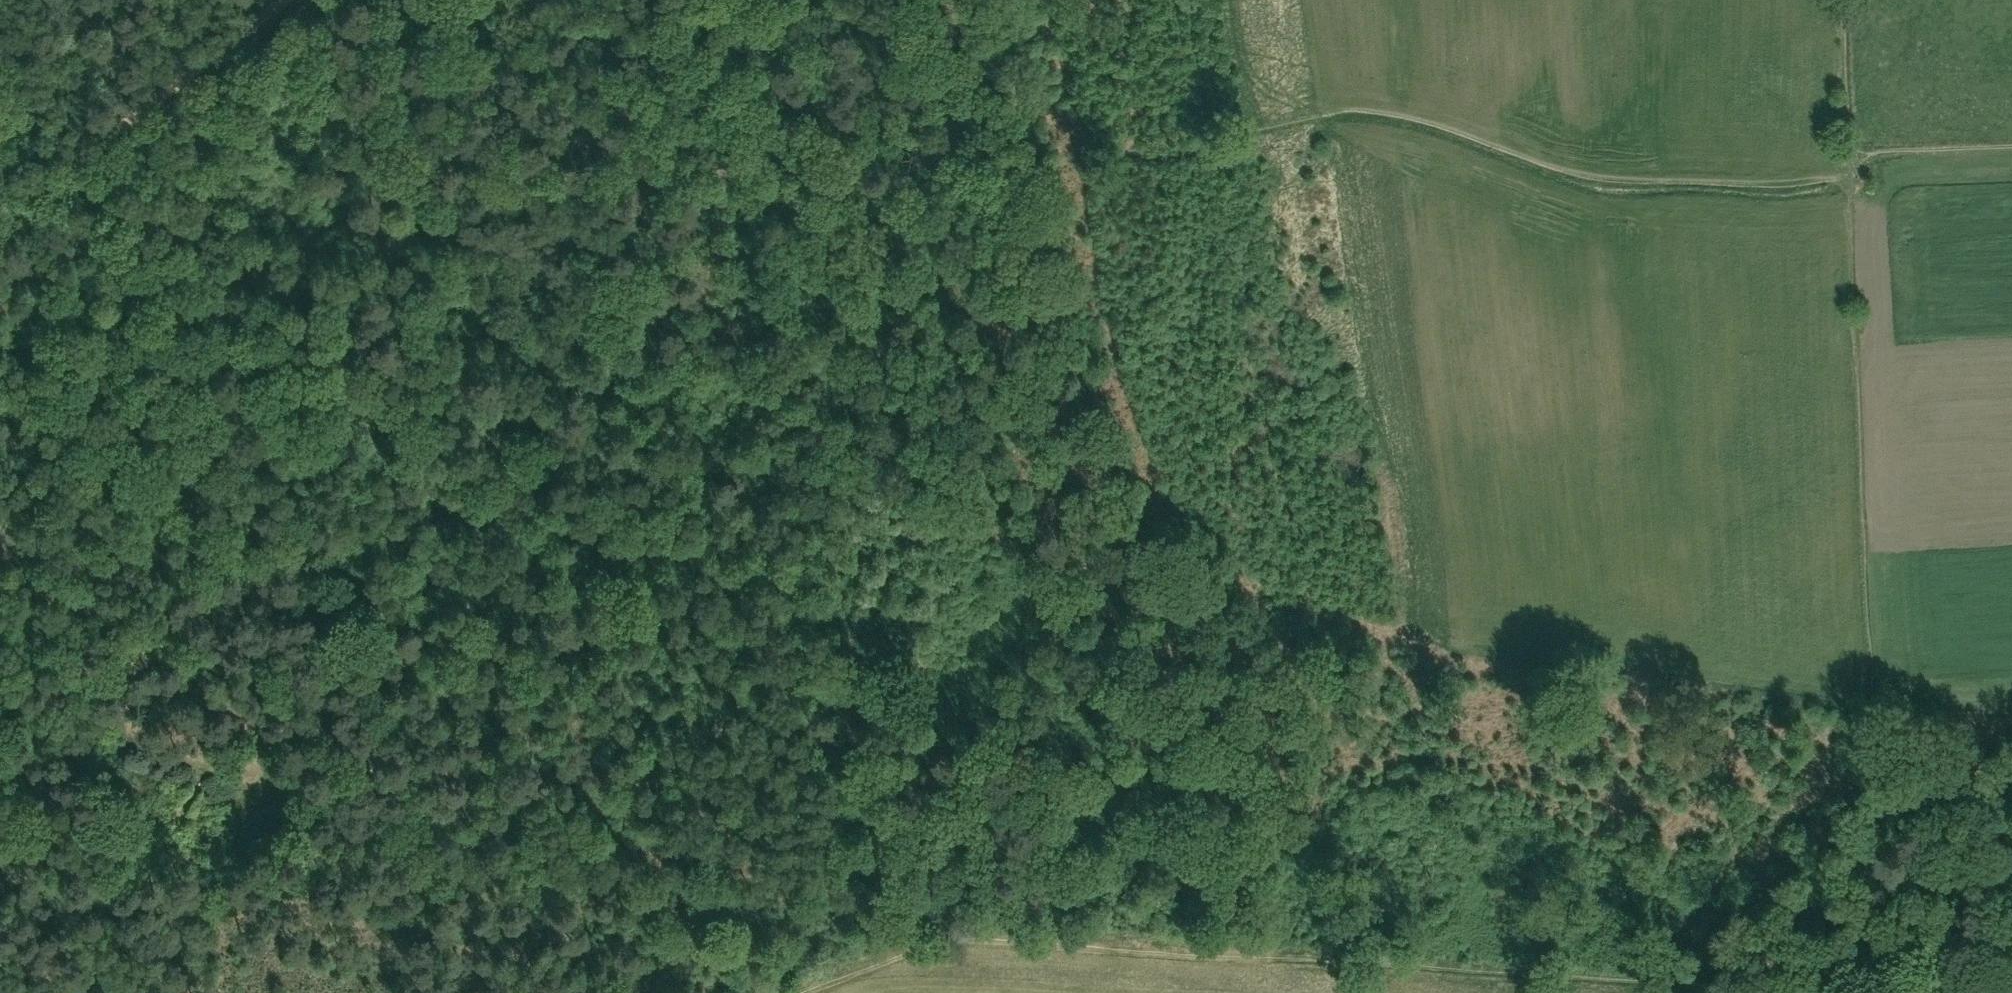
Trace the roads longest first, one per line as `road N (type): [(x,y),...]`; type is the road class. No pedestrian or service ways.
road 1 (track): [(0,211),(285,0)]
road 2 (track): [(1843,0),(1846,151)]

